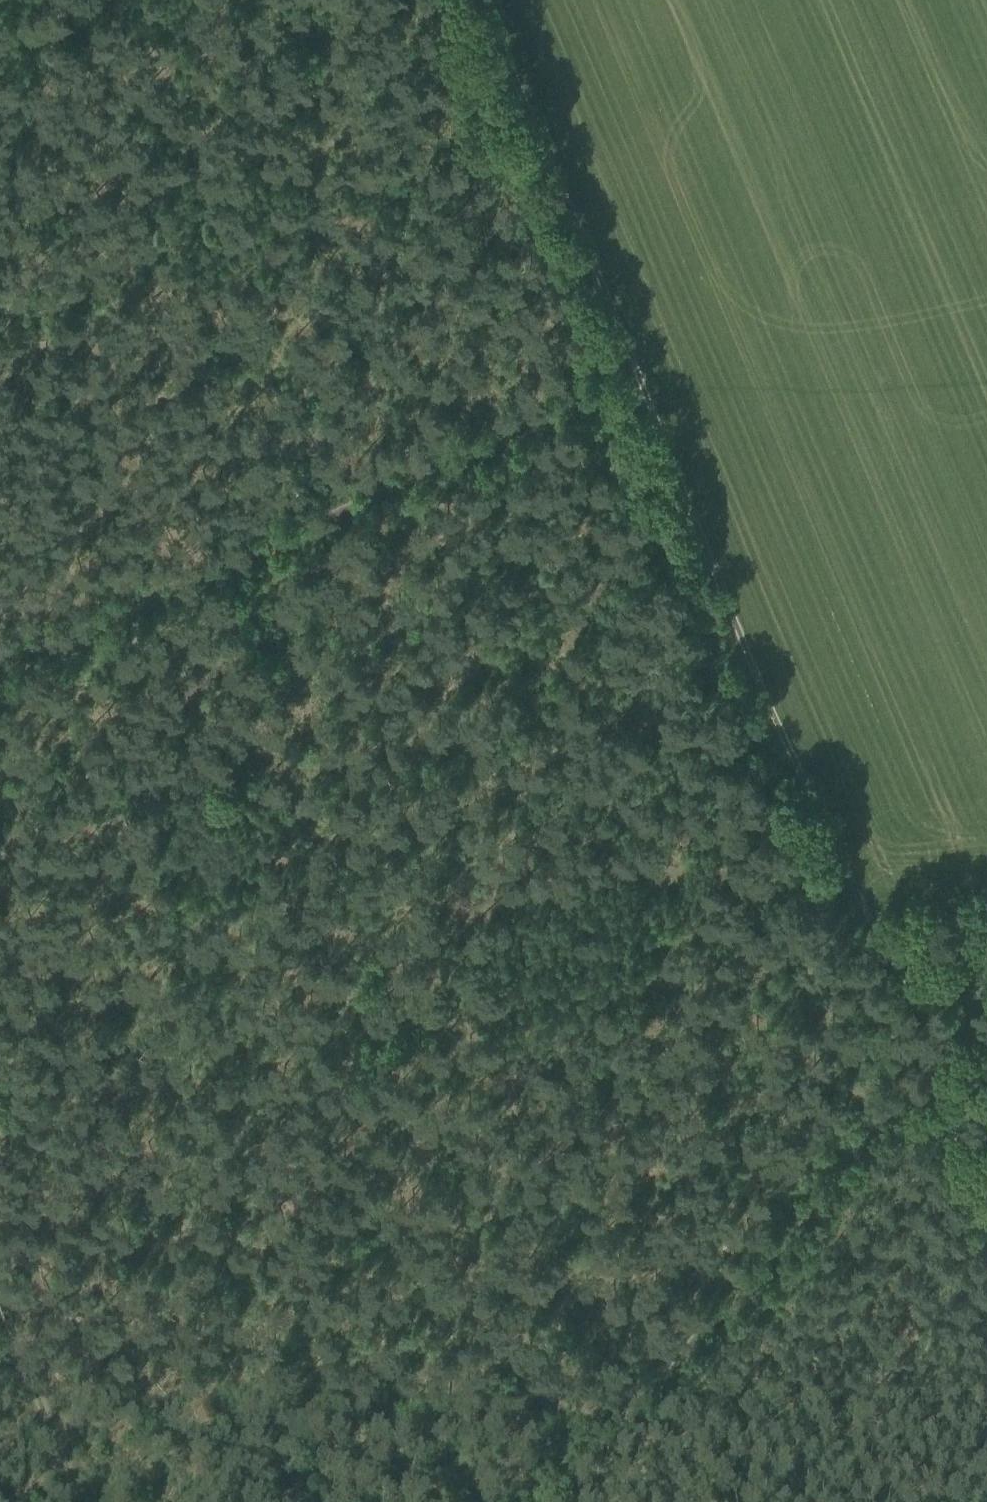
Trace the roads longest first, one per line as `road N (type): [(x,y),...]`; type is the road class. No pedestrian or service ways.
road 1 (track): [(909,1087),(921,1047),(467,0)]
road 2 (track): [(986,1255),(935,1122),(911,1103)]

